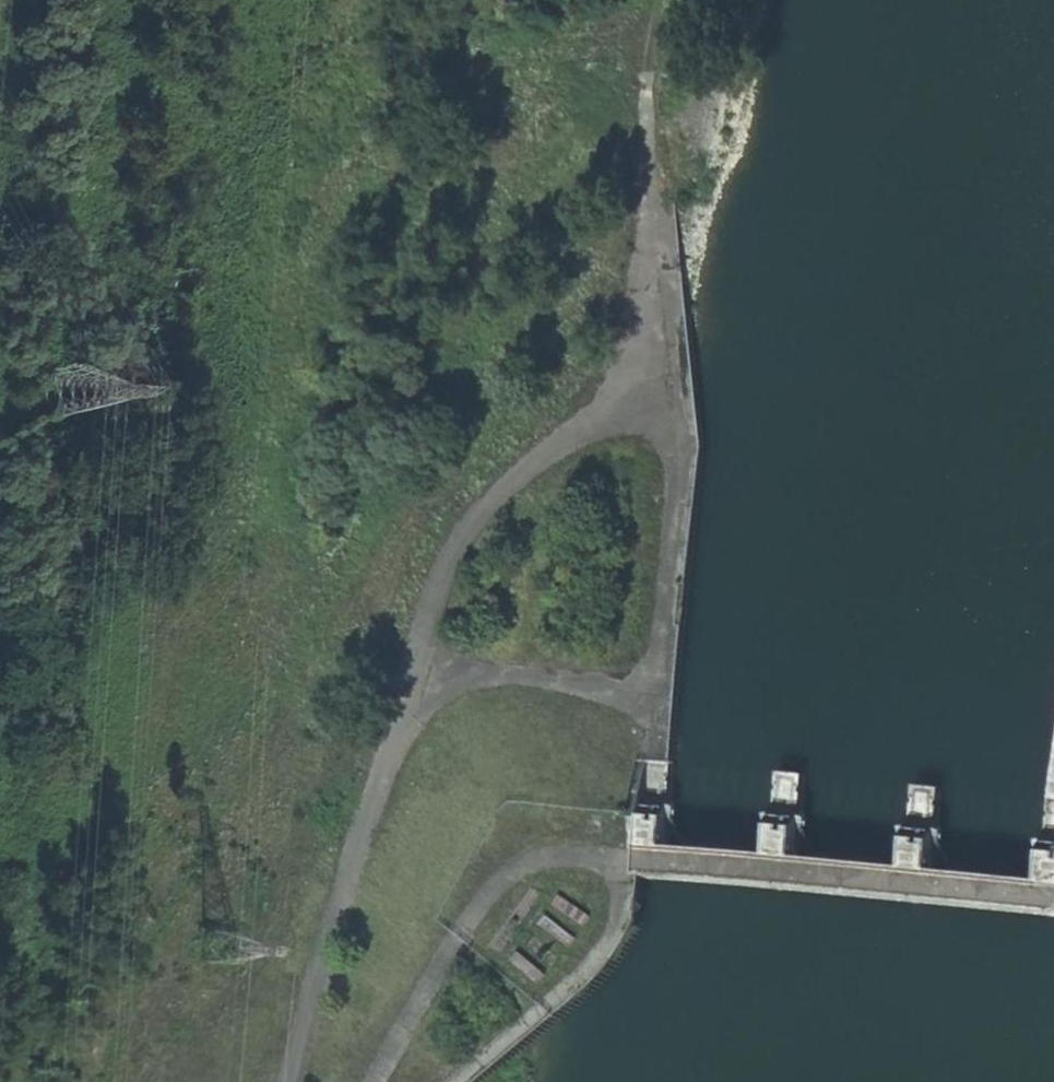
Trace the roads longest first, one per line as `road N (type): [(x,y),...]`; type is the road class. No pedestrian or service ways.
road 1 (track): [(293,1081),(353,857),(434,604),(472,541),(572,441),(619,423),(657,421),(680,438),(685,463),(659,684),(636,702),(509,677),(451,678)]
road 2 (track): [(657,421),(660,278),(647,139),(655,0)]

